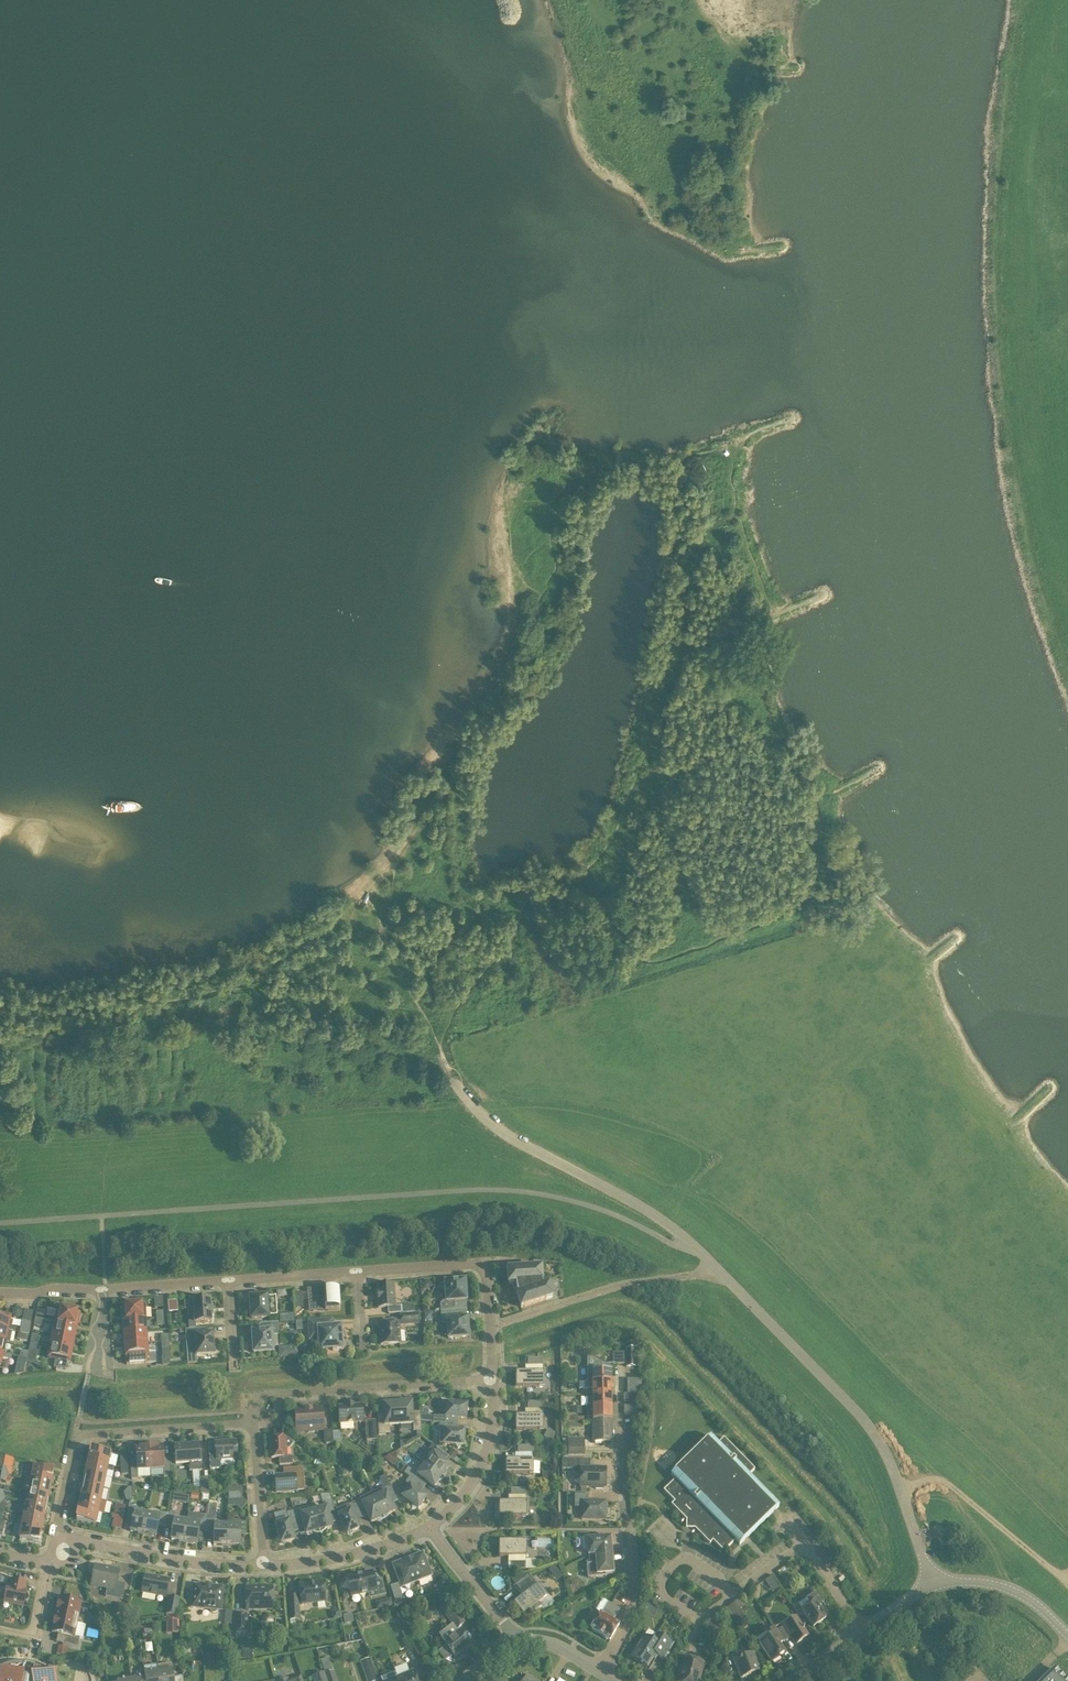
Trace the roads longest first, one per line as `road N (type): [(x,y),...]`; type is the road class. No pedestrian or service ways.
road 1 (unclassified): [(932,1585),(875,1435),(701,1254)]
road 2 (unclassified): [(454,1082),(504,1133),(667,1223),(701,1254)]
road 3 (residential): [(62,1551),(57,1530),(76,1435),(254,1422)]
road 4 (residential): [(254,1422),(261,1394),(493,1379)]
road 5 (residential): [(599,1670),(633,1604),(620,1420)]
road 6 (residential): [(62,1551),(72,1539),(263,1565)]
road 7 (track): [(1067,1584),(939,1479),(900,1490)]
road 8 (residential): [(263,1565),(345,1556),(430,1527)]
road 9 (residential): [(430,1527),(465,1493),(485,1455),(493,1379)]
road 10 (unclassified): [(1067,1637),(1010,1589),(970,1580),(932,1585)]
road 11 (residential): [(263,1565),(254,1422)]
road 12 (residential): [(516,1638),(430,1527)]
road 13 (track): [(114,1133),(105,1091),(107,1005)]
road 14 (residential): [(228,1281),(356,1271)]
road 15 (residential): [(356,1271),(482,1268)]
road 16 (residential): [(103,1290),(228,1281)]

